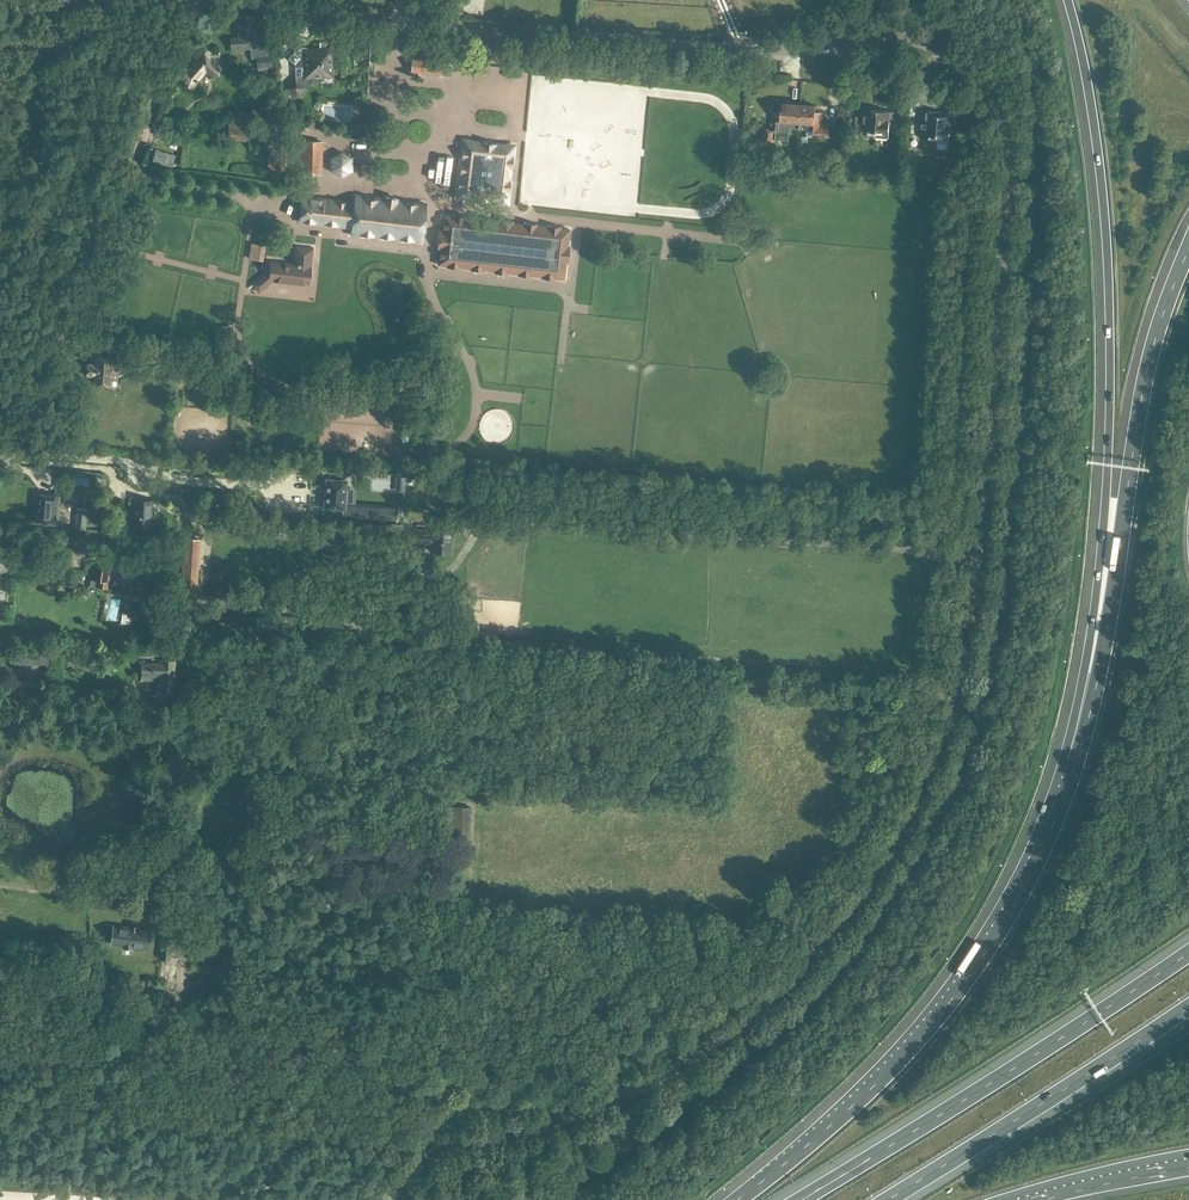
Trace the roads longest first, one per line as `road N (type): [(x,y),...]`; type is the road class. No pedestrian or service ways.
road 1 (unclassified): [(390,1199),(409,1174),(447,1148),(606,1103),(732,1031),(823,945),(900,839),(943,752),(981,560),(1008,123),(970,67),(931,43),(869,37),(755,49),(403,23),(228,0)]
road 2 (motorway): [(1072,0),(1107,211),(1115,364),(1106,542),(1075,766)]
road 3 (motorway): [(1075,766),(1017,910),(971,974),(861,1098),(737,1199)]
road 4 (motorway): [(1188,253),(1145,382),(1099,674),(1075,766)]
road 5 (track): [(310,902),(469,899),(770,918),(823,945)]
road 6 (track): [(204,0),(78,298),(0,449)]
road 7 (motorway): [(1188,955),(802,1199)]
road 8 (motorway): [(890,1199),(1188,1007)]
road 9 (track): [(637,207),(714,211),(730,192),(734,159),(733,121),(718,102),(649,92)]
road 10 (motorway): [(1014,1199),(1188,1158)]
road 11 (track): [(103,0),(100,21),(77,37),(37,48),(2,47)]

